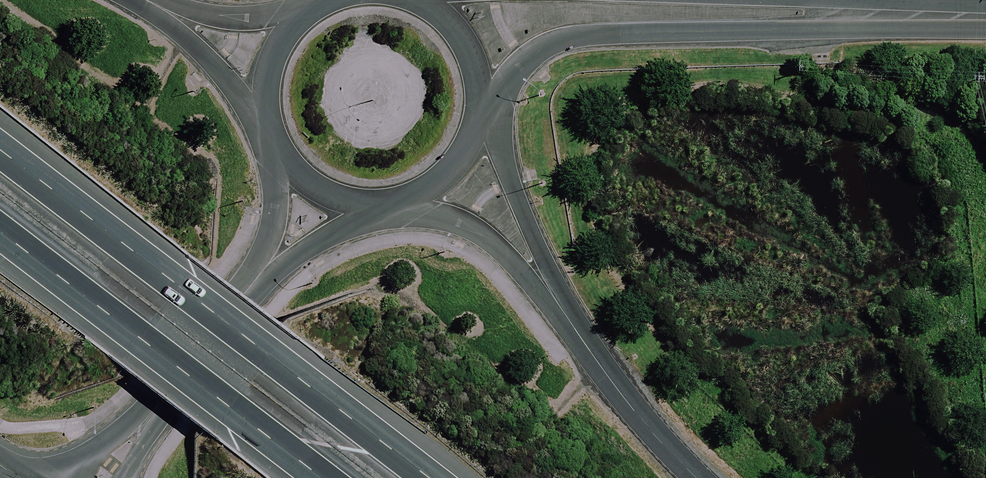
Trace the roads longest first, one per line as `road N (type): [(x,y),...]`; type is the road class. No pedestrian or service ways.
road 1 (motorway): [(0,154),(427,477)]
road 2 (tertiary): [(900,16),(571,38),(529,55),(474,105)]
road 3 (motorway): [(320,477),(0,232)]
road 4 (tertiary): [(102,477),(244,295)]
road 5 (unclassified): [(475,119),(569,321)]
road 6 (unclassified): [(569,321),(477,234),(427,213),(386,210)]
road 7 (unclassified): [(698,477),(613,388),(569,321)]
road 8 (unclassified): [(261,136),(215,68),(139,0)]
road 9 (unclassified): [(158,0),(212,15),(301,17)]
road 10 (tertiary): [(244,295),(266,243),(270,155)]
road 11 (tertiary): [(390,0),(426,16),(454,43),(474,105)]
road 12 (tertiary): [(359,215),(244,295)]
road 13 (tertiary): [(475,119),(451,174),(386,210)]
road 14 (tertiary): [(261,136),(257,95),(267,59),(301,17)]
road 15 (tertiary): [(778,0),(900,16)]

